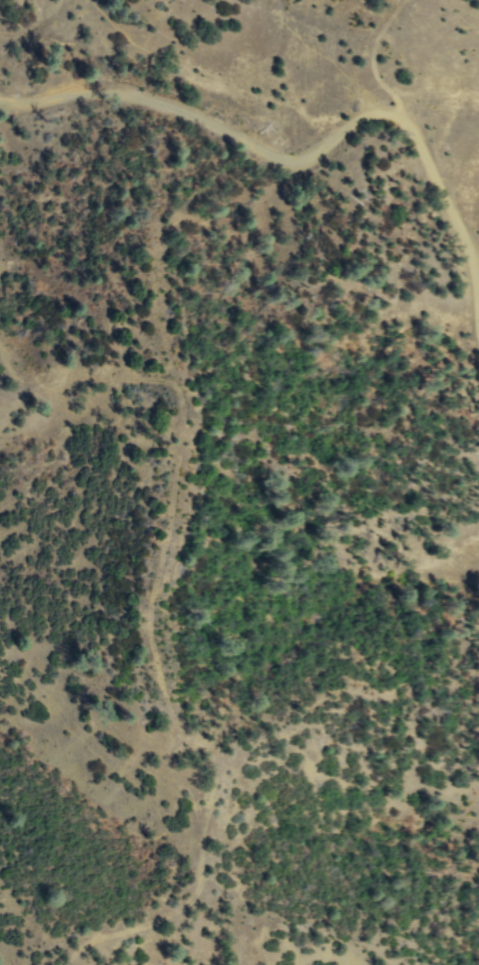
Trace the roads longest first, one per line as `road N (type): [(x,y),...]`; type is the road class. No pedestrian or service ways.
road 1 (track): [(478,231),(415,115),(353,83),(0,90)]

